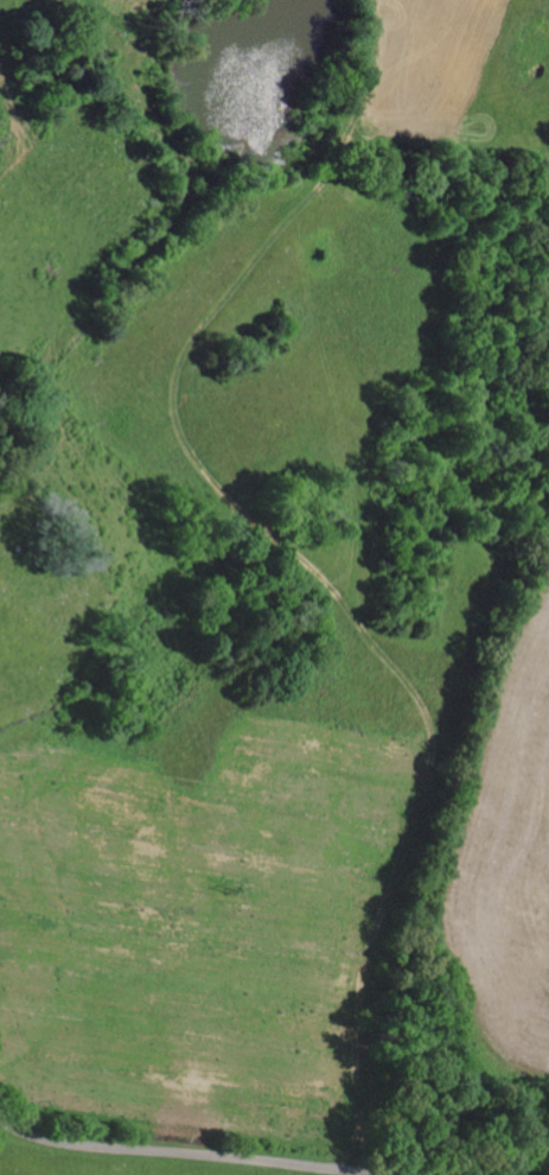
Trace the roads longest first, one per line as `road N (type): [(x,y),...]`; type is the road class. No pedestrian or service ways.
road 1 (residential): [(496,1174),(64,1139),(0,1108)]

